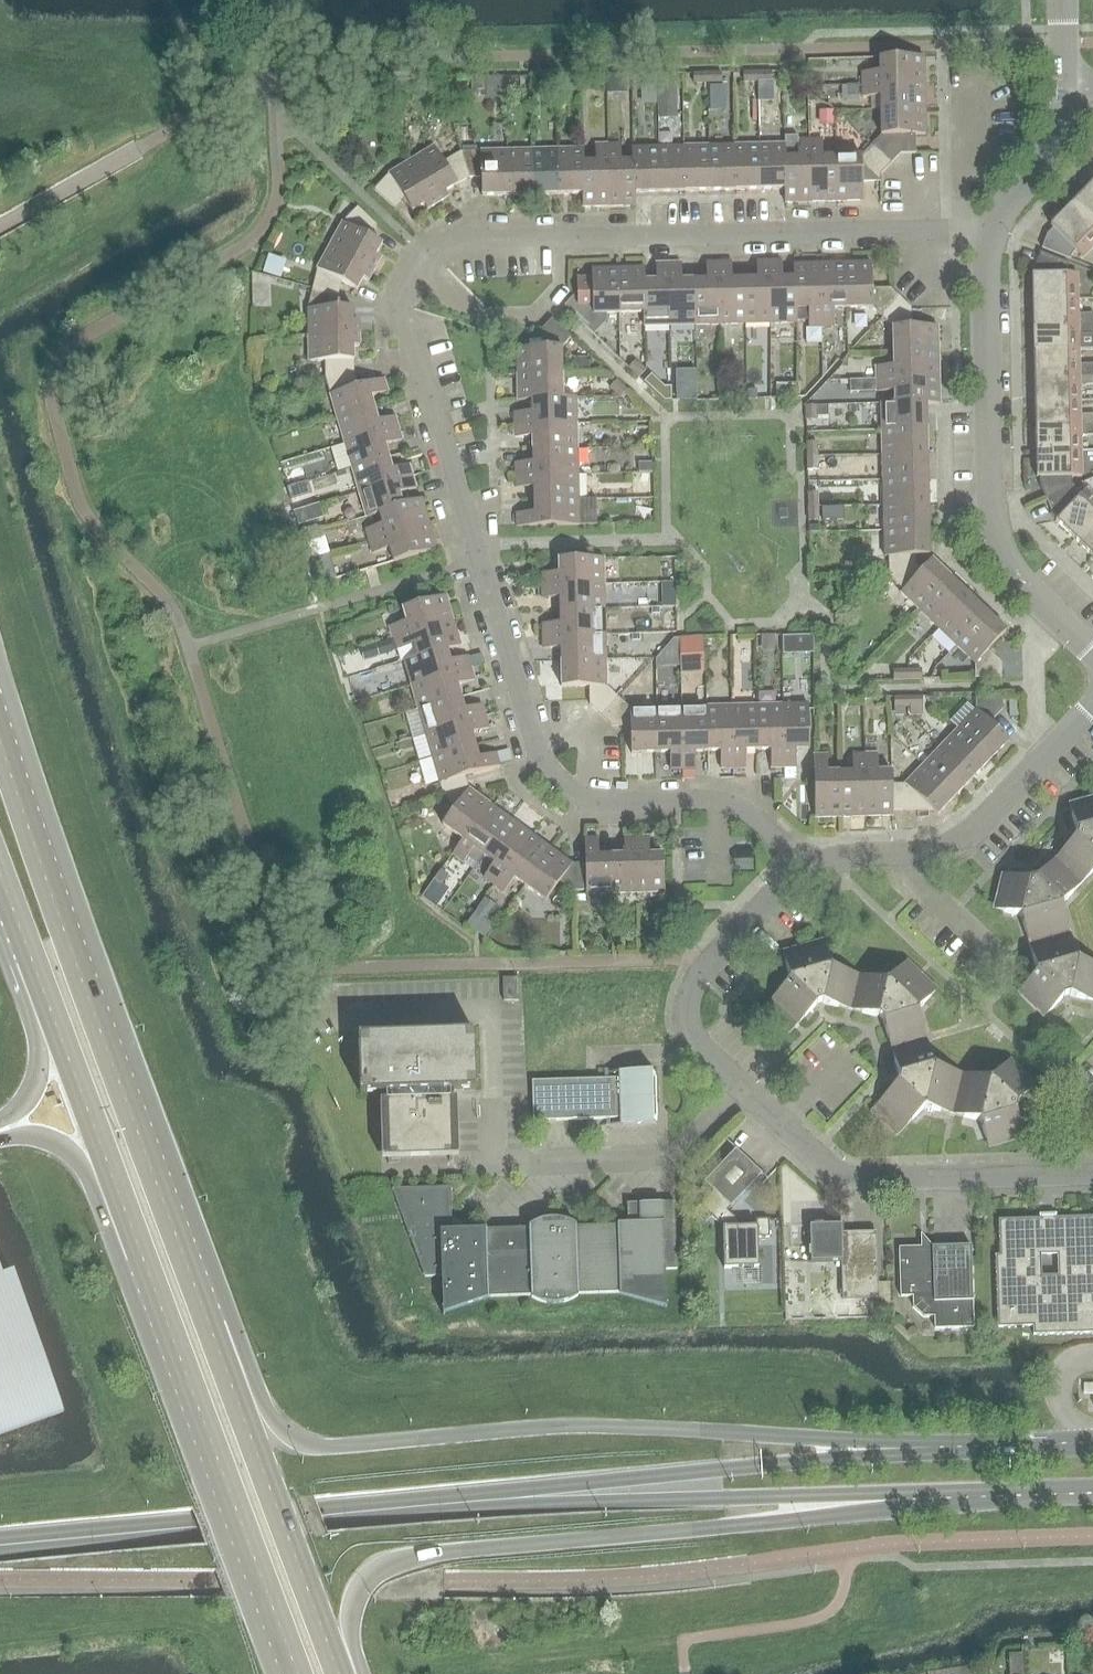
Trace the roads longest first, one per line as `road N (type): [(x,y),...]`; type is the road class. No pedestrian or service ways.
road 1 (residential): [(993,231),(461,235),(426,255),(399,308),(417,343),(546,767),(561,785),(596,800),(731,805),(766,828),(803,872)]
road 2 (primary): [(942,1455),(890,1440),(579,1426),(313,1445),(292,1439),(272,1419),(231,1319),(188,1269)]
road 3 (primary): [(361,1673),(350,1627),(357,1595),(373,1577),(426,1556),(1042,1487)]
road 4 (secondary): [(0,1544),(584,1493)]
road 5 (primary): [(188,1269),(0,741)]
road 6 (secondary): [(584,1493),(664,1500),(1042,1487)]
road 7 (residential): [(1092,651),(1010,567),(993,521),(986,280),(993,231)]
road 8 (primary): [(8,899),(162,1312)]
road 9 (primary): [(339,1673),(188,1269)]
road 10 (primary): [(162,1312),(300,1673)]
road 11 (residential): [(744,1087),(823,1164),(852,1179),(1092,1171)]
road 12 (secondary): [(942,1455),(664,1474),(584,1493)]
road 13 (residential): [(1092,706),(952,844),(837,859),(803,872)]
road 14 (residential): [(803,872),(691,991),(686,1010),(698,1044),(744,1087)]
road 15 (residential): [(494,1163),(677,1159),(744,1087)]
road 16 (primary): [(0,1141),(31,1137),(74,1154),(119,1260),(162,1312)]
road 17 (primary): [(8,899),(7,960),(40,1065),(19,1109),(0,1121)]
road 18 (residential): [(993,231),(1052,147),(1066,86)]
road 19 (secondary): [(1092,1449),(942,1455)]

